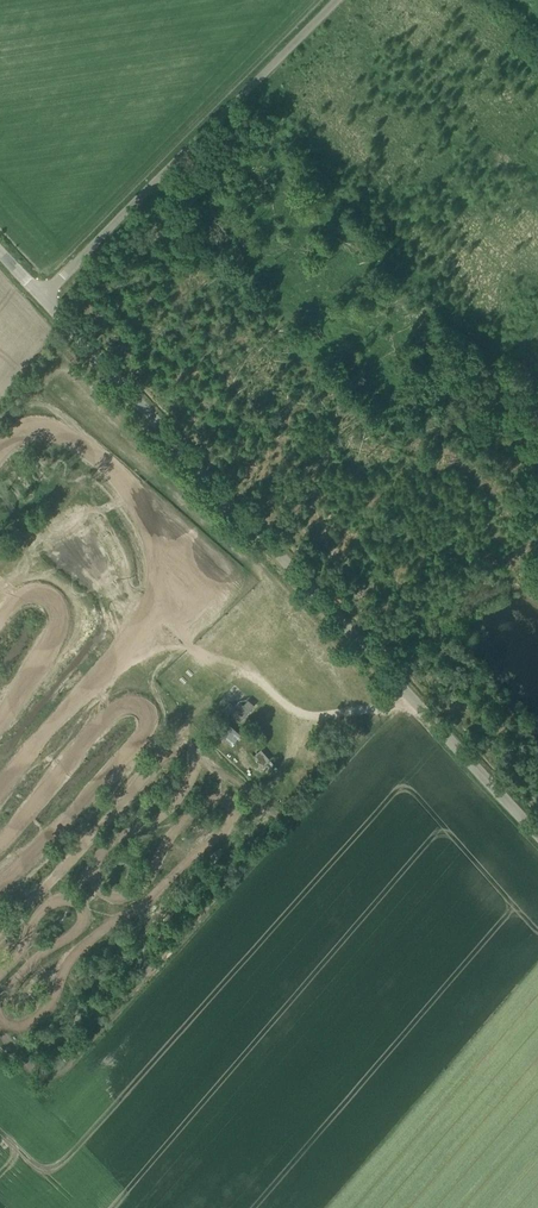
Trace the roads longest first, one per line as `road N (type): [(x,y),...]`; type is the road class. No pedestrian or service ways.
road 1 (unclassified): [(537,835),(36,296)]
road 2 (unclassified): [(36,296),(335,0)]
road 3 (track): [(174,741),(244,669),(189,646)]

